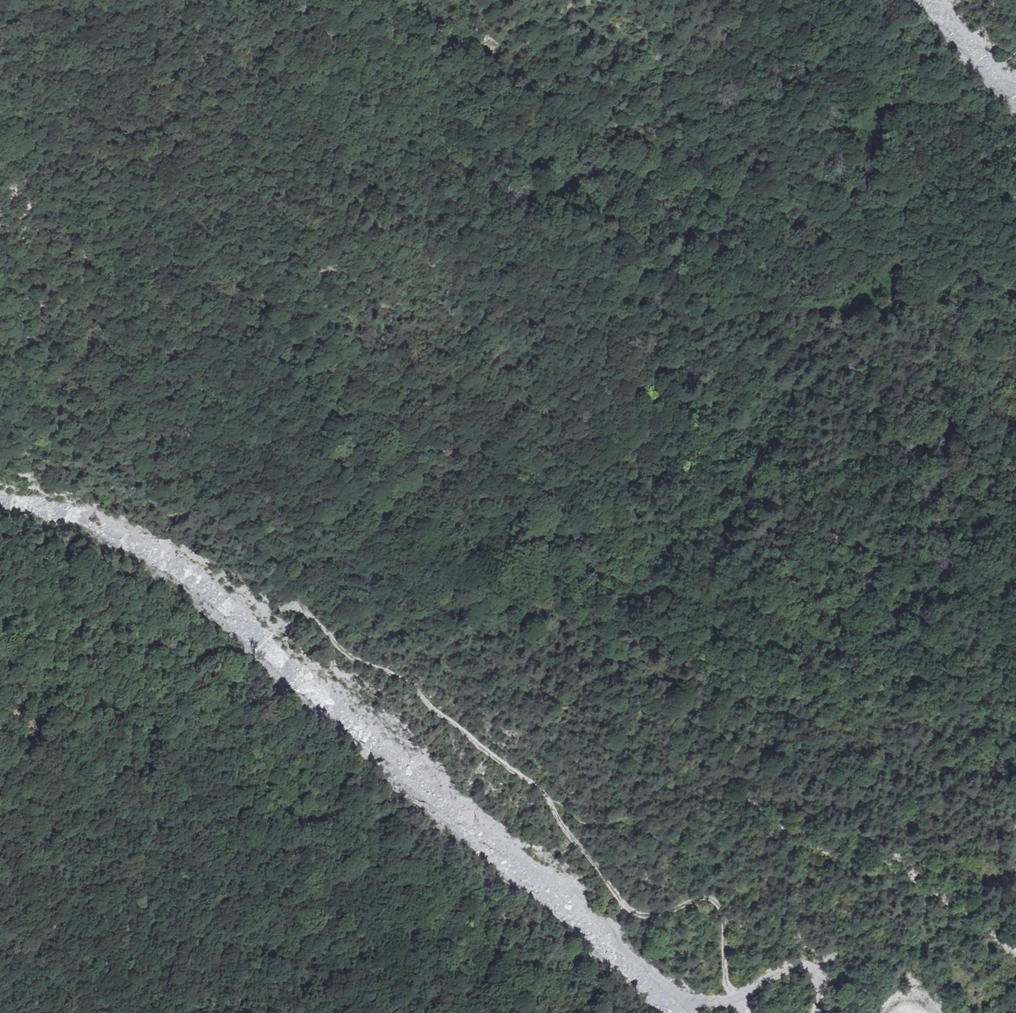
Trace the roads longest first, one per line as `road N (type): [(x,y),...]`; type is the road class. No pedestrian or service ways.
road 1 (track): [(817,1012),(821,980),(805,963),(734,997),(716,901),(697,897),(657,913),(634,913),(547,799)]
road 2 (track): [(547,799),(404,680),(350,657),(298,606)]

